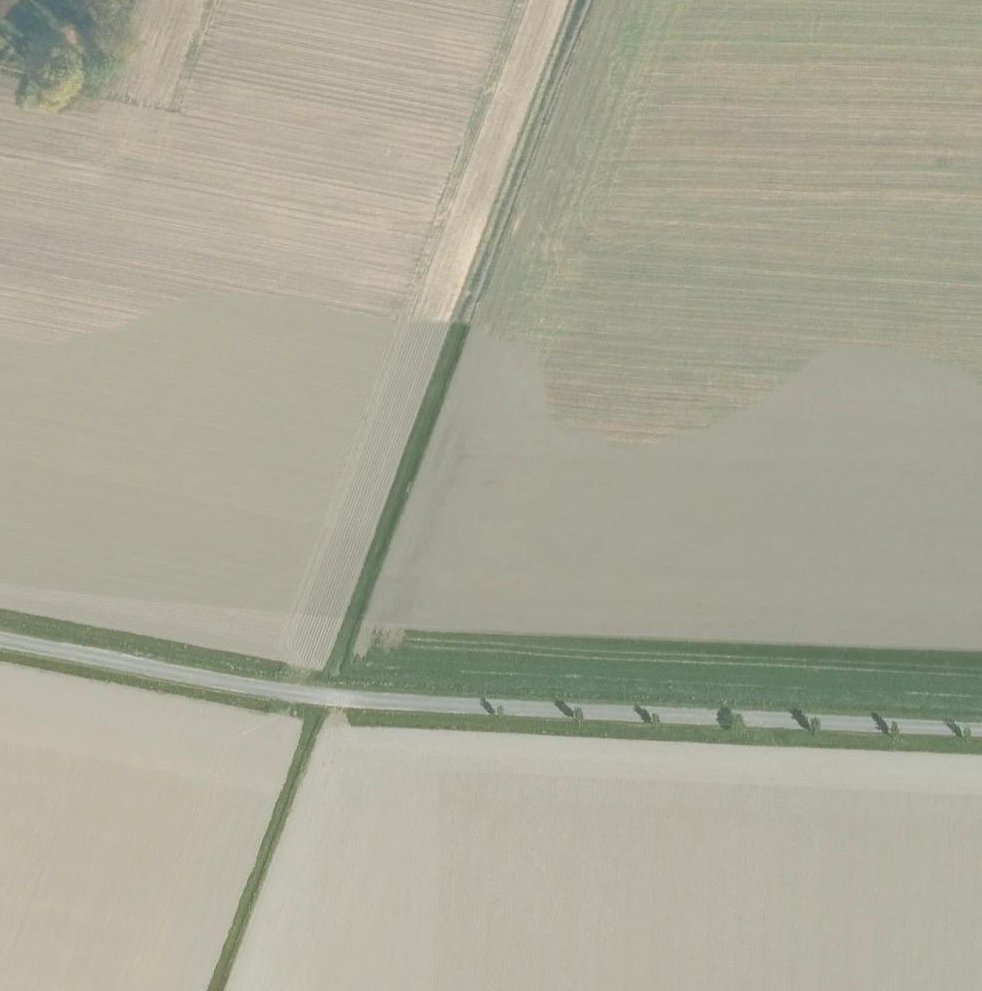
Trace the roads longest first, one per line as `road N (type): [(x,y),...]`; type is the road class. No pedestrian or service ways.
road 1 (unclassified): [(0,640),(265,692),(368,703),(981,732)]

